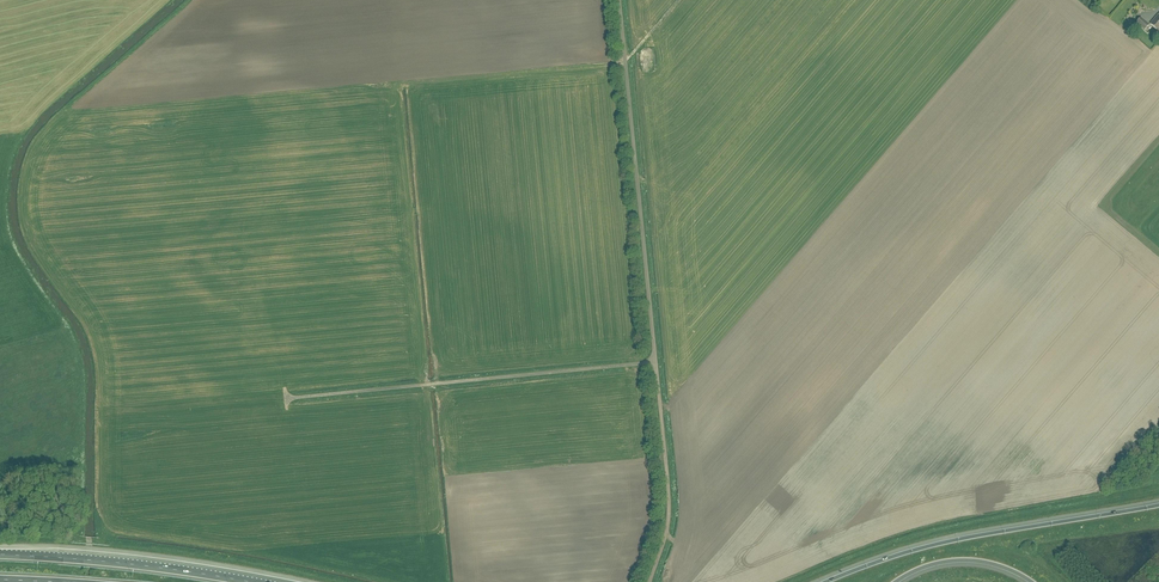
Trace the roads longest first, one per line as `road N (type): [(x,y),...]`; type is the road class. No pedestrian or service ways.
road 1 (unclassified): [(287,399),(655,363)]
road 2 (unclassified): [(655,363),(619,0)]
road 3 (motorway): [(1158,506),(938,544),(826,581)]
road 4 (motorway): [(247,581),(0,555)]
road 5 (unclassified): [(649,581),(670,514),(655,363)]
road 6 (motorway): [(896,581),(924,567),(968,560),(1032,581)]

